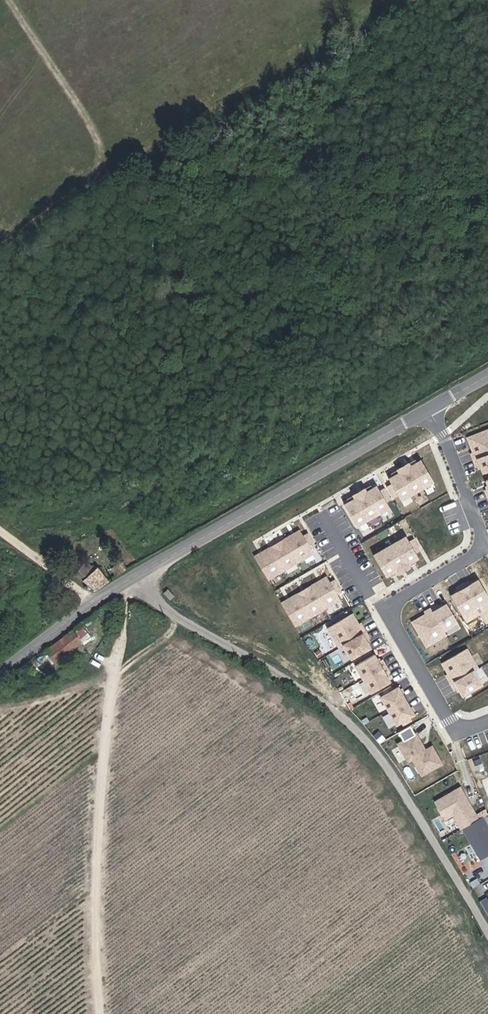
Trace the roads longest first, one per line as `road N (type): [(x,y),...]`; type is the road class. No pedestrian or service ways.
road 1 (track): [(124,584),(344,712),(391,762),(487,932)]
road 2 (secondary): [(0,674),(87,606),(430,411)]
road 3 (residential): [(430,411),(478,536),(463,562),(395,604),(390,618),(446,716),(463,726),(487,722)]

